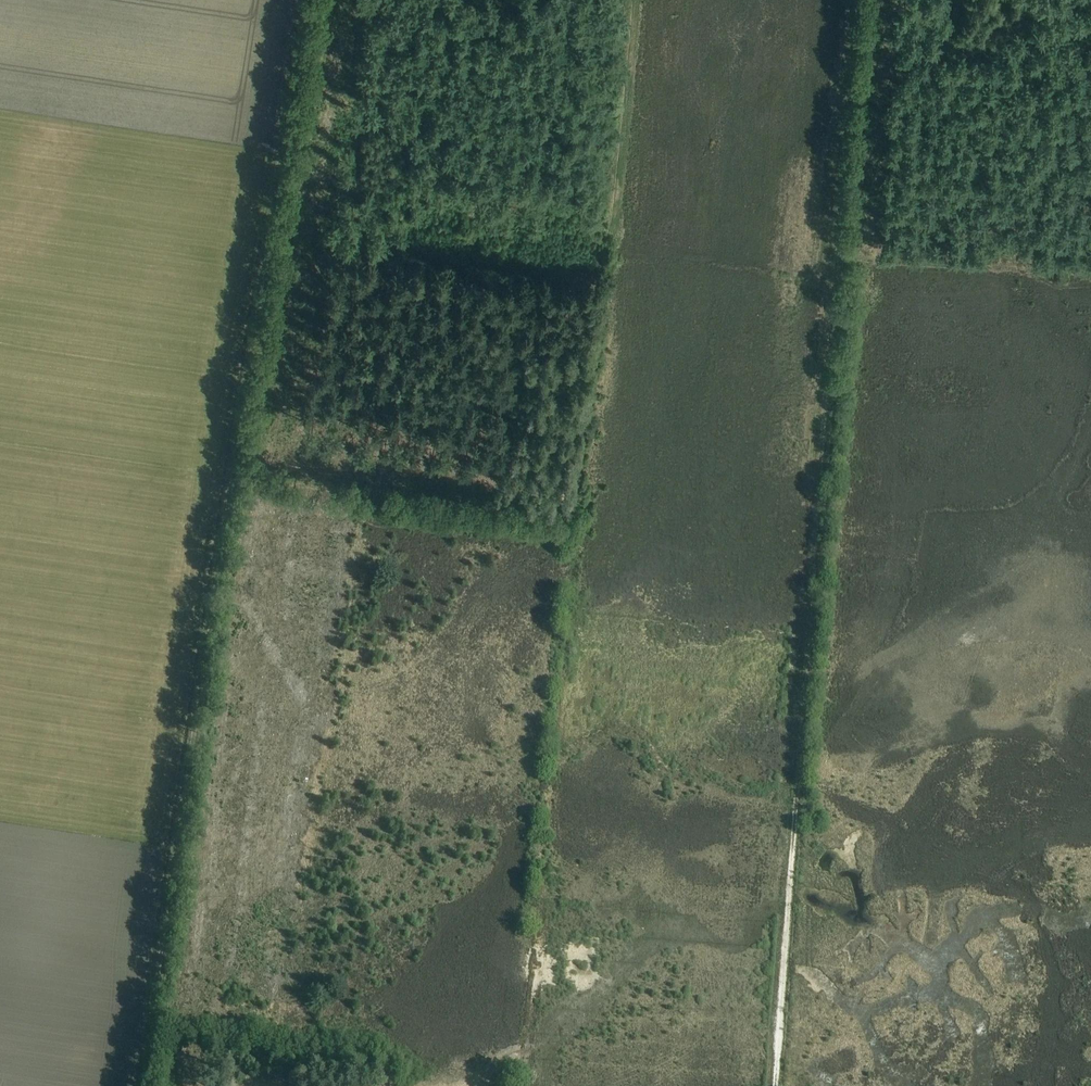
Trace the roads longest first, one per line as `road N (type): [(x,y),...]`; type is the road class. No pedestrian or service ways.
road 1 (track): [(131,1085),(300,0)]
road 2 (track): [(773,1085),(858,0)]

